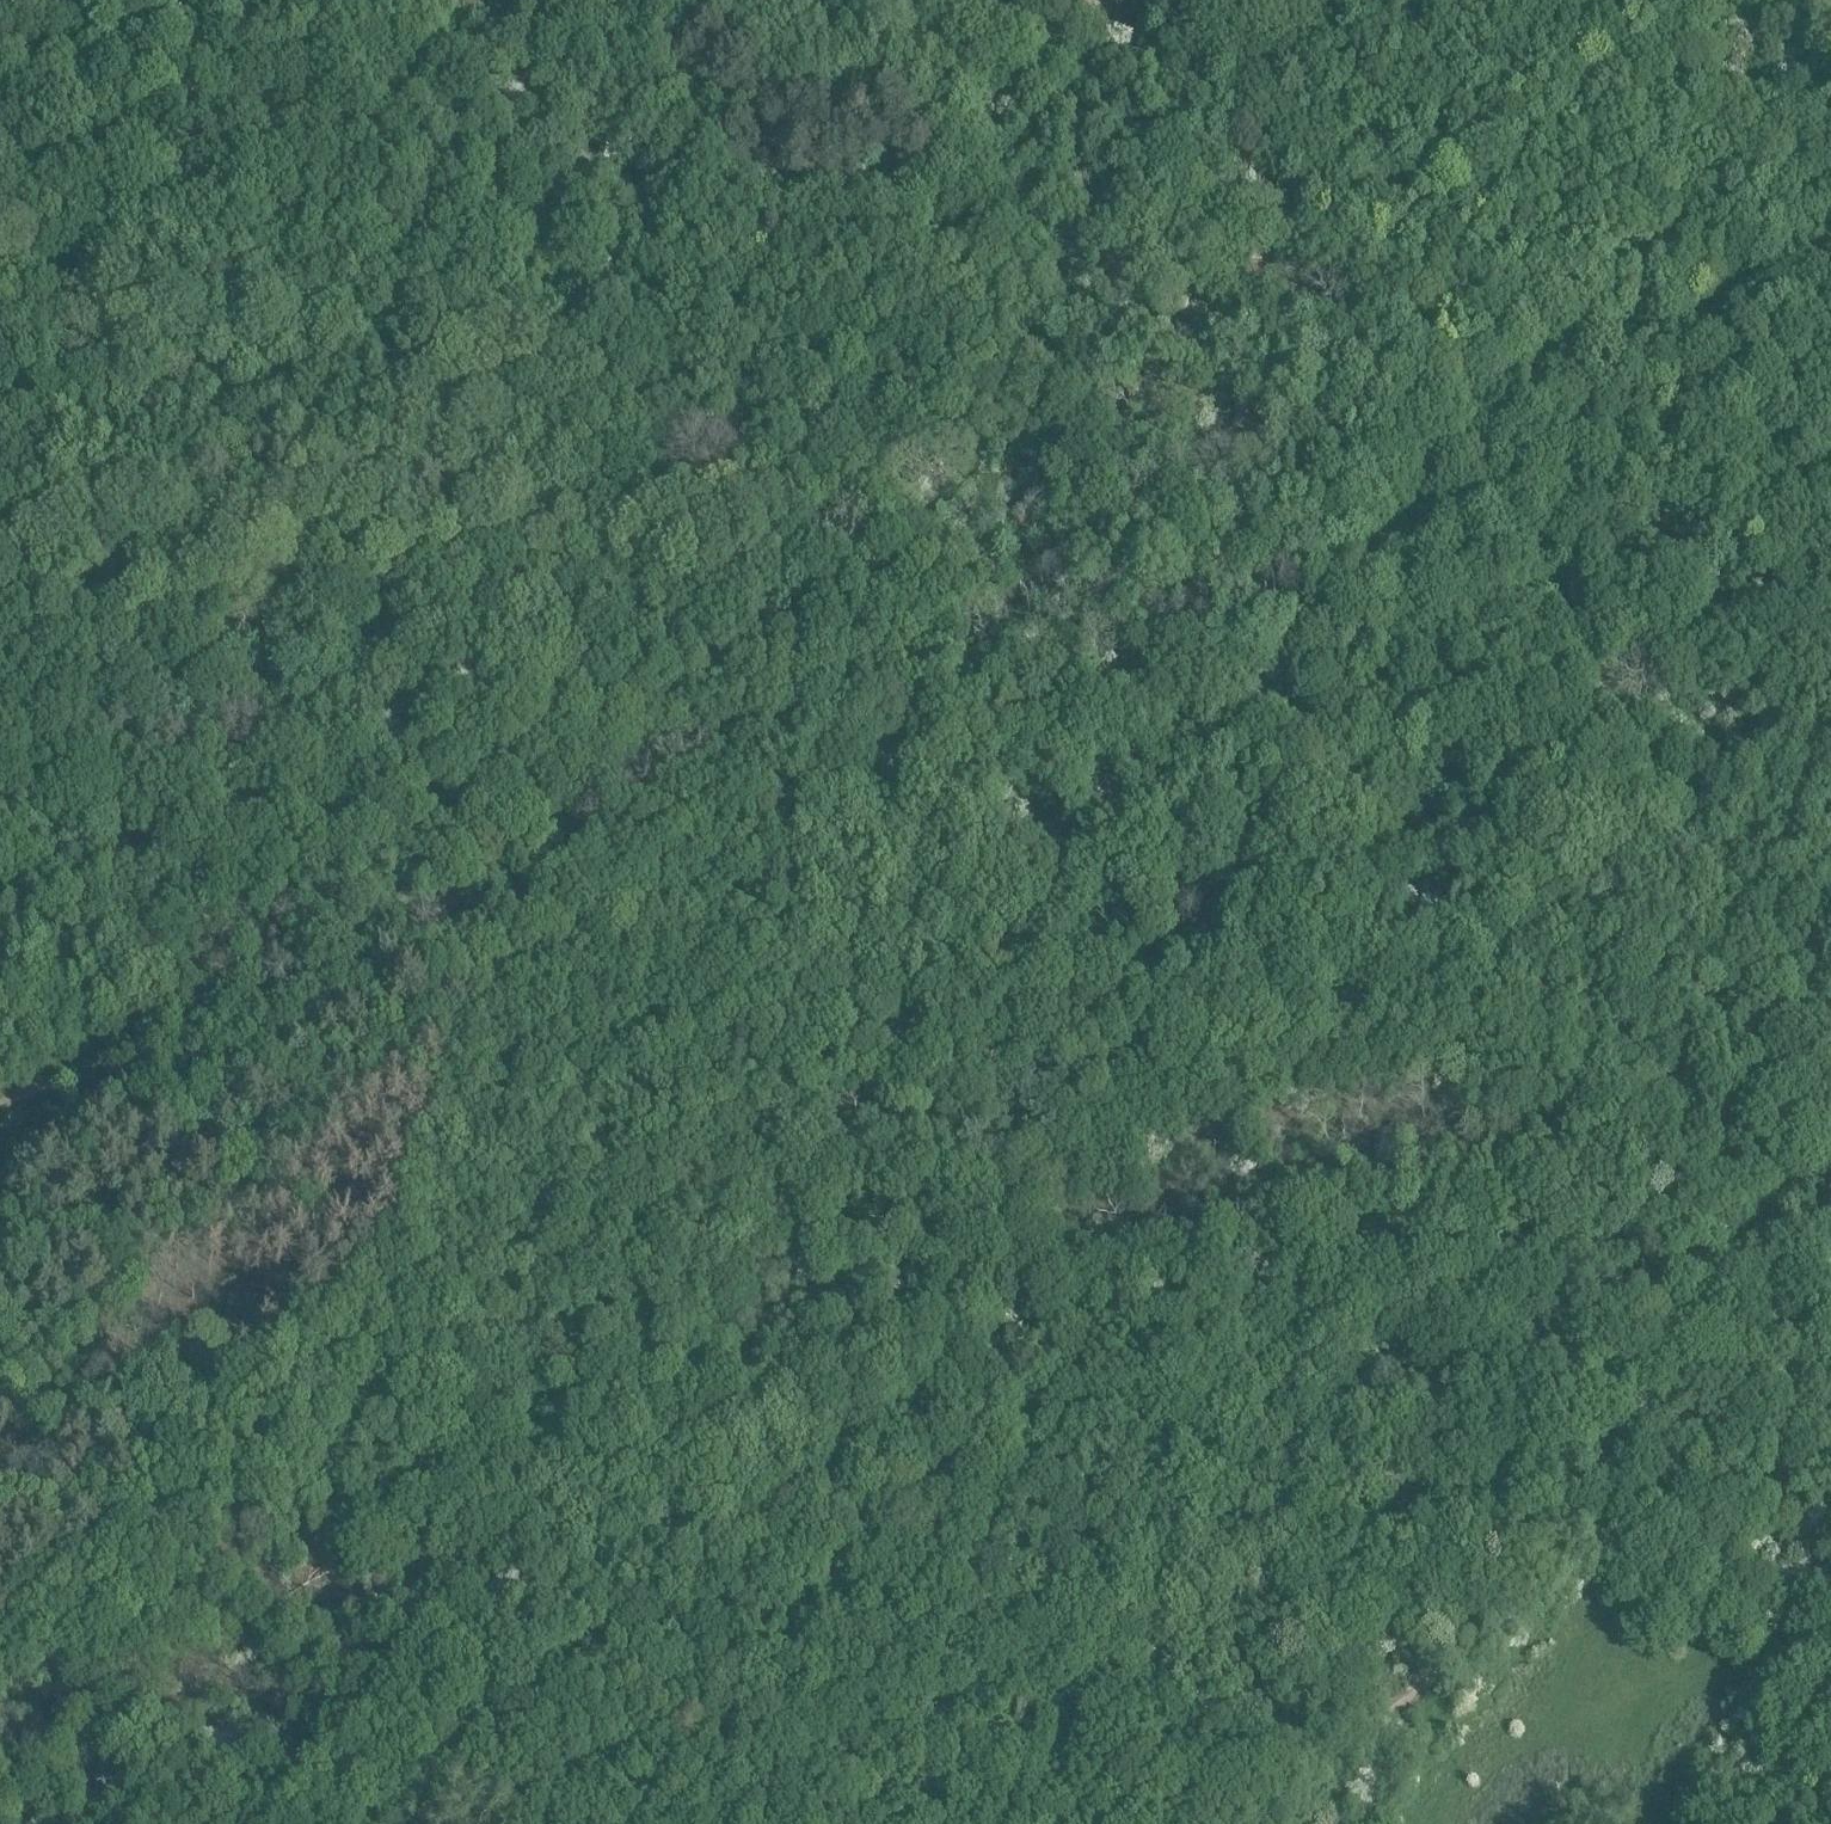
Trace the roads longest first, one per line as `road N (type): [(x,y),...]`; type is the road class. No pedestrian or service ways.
road 1 (track): [(60,0),(58,32),(32,94),(0,129)]

